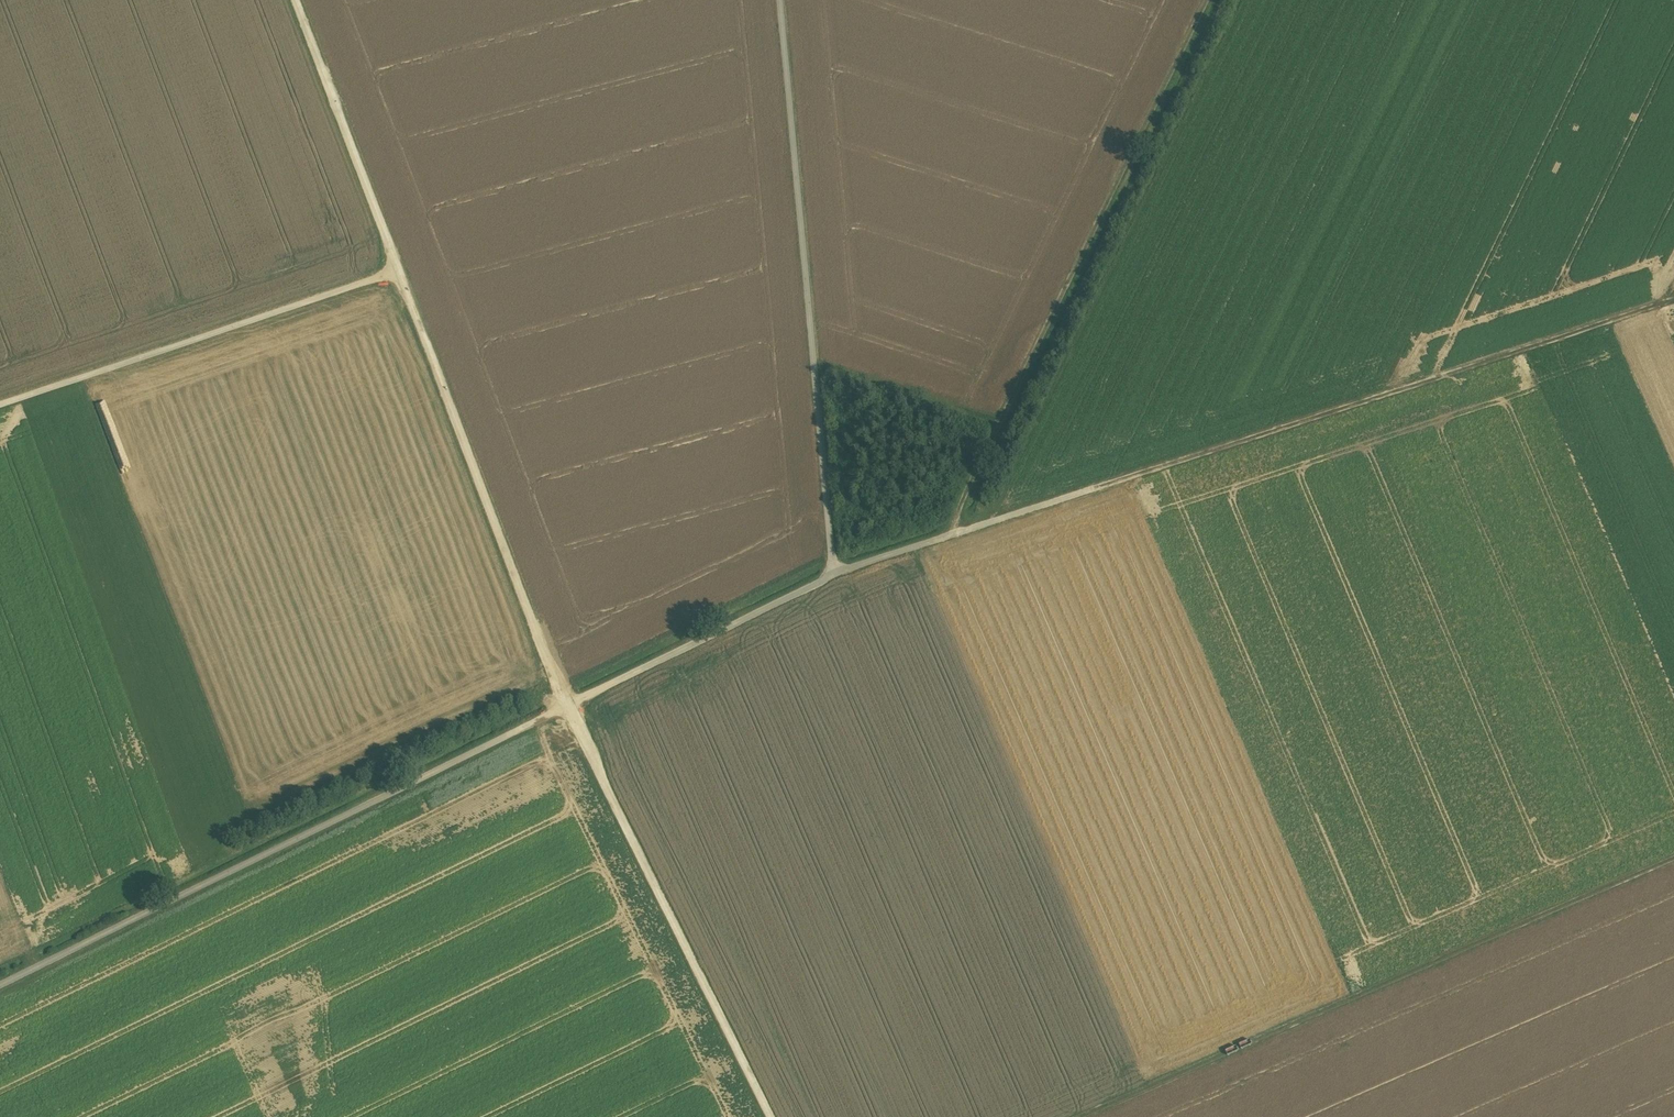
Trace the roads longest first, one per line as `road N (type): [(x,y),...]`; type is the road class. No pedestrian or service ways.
road 1 (track): [(0,984),(842,578),(943,537),(1096,497),(1673,308)]
road 2 (track): [(294,0),(564,707),(774,1116)]
road 3 (track): [(1106,1116),(1673,869)]
road 4 (track): [(943,537),(1205,0)]
road 5 (track): [(779,0),(831,554),(842,578)]
road 6 (track): [(0,404),(399,271)]

